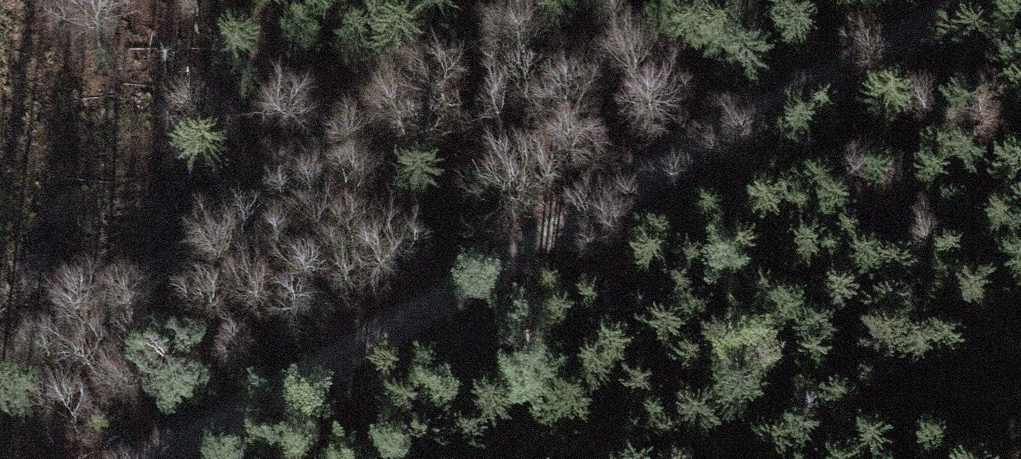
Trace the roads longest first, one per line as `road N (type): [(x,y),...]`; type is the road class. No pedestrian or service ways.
road 1 (track): [(986,0),(139,458)]
road 2 (track): [(538,0),(0,363)]

